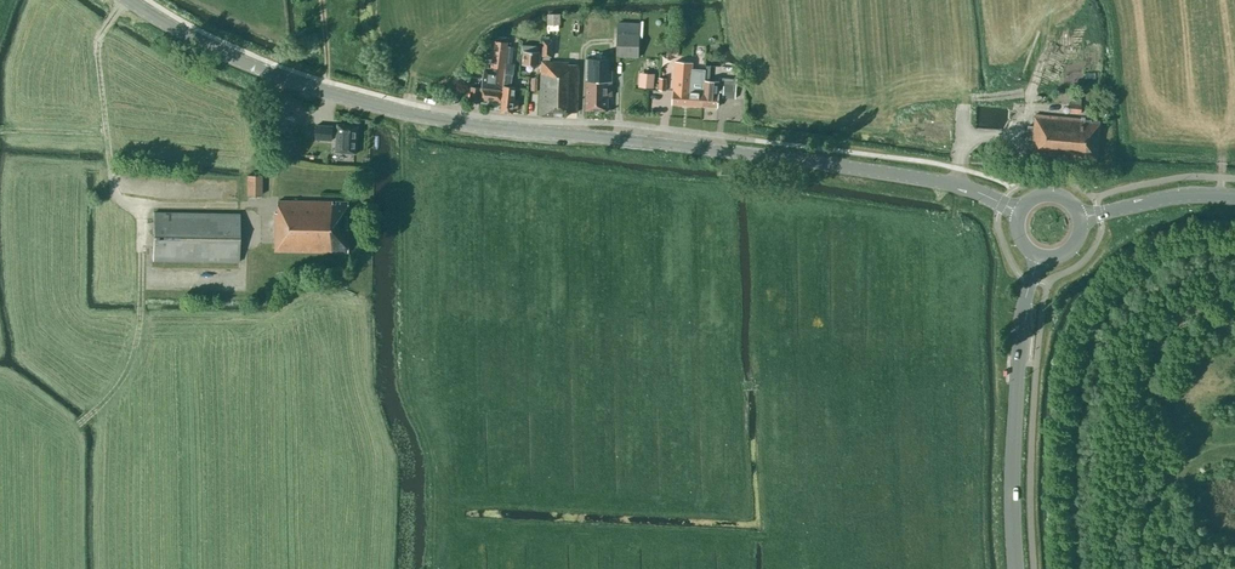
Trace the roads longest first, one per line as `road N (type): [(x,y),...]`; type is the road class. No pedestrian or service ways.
road 1 (tertiary): [(1020,212),(952,184),(872,170),(443,121),(365,103),(214,49),(129,0)]
road 2 (track): [(126,0),(98,39),(114,186),(138,218),(141,237),(139,333),(113,393),(78,426)]
road 3 (tertiary): [(1013,568),(1013,423),(1022,315),(1038,255)]
road 4 (tertiary): [(1234,197),(1178,197),(1079,217)]

